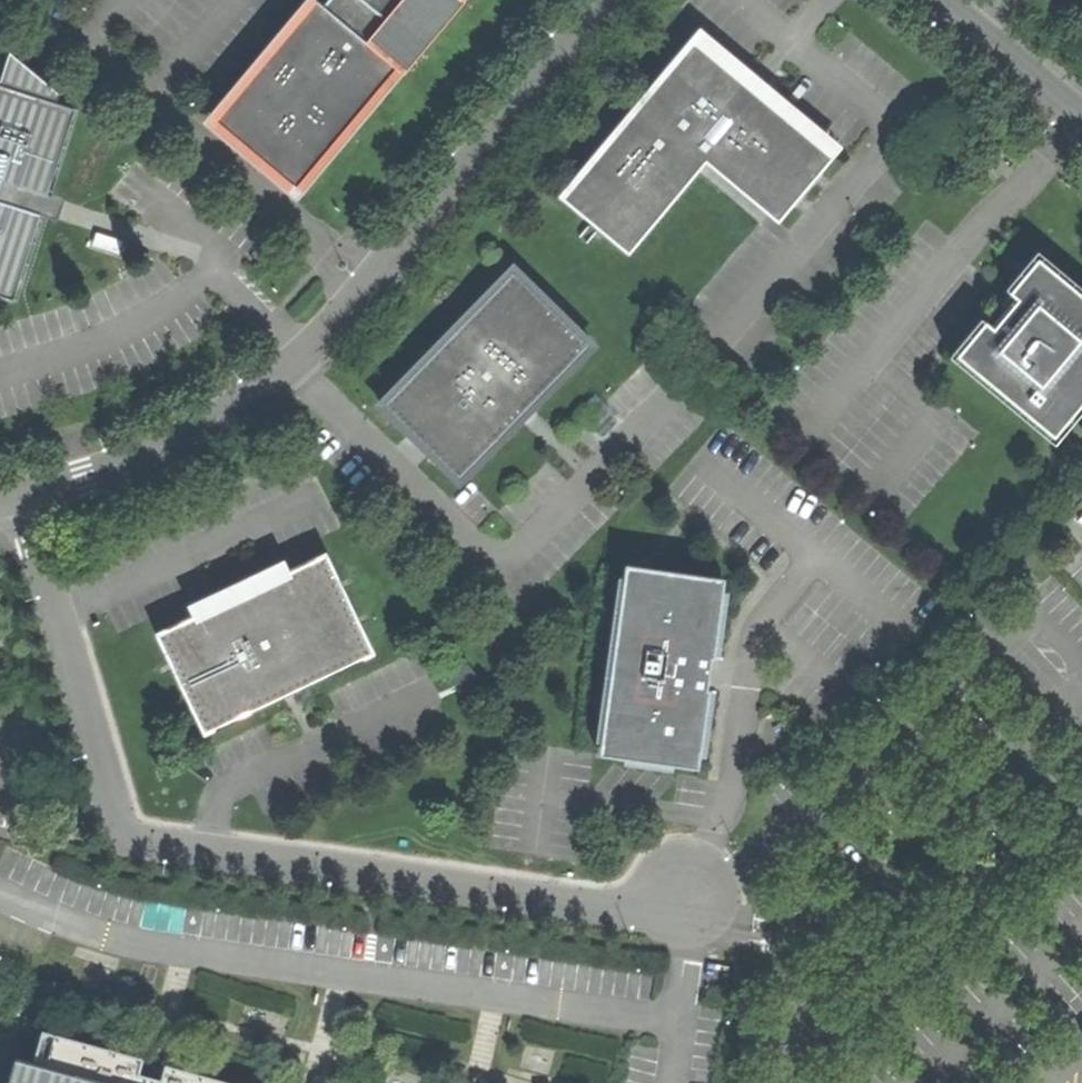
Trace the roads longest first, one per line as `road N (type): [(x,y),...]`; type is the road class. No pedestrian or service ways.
road 1 (residential): [(25,497),(111,806),(126,837),(149,850),(610,908),(684,893)]
road 2 (residential): [(610,0),(286,371),(182,442),(25,497)]
road 3 (residential): [(939,0),(1081,118)]

